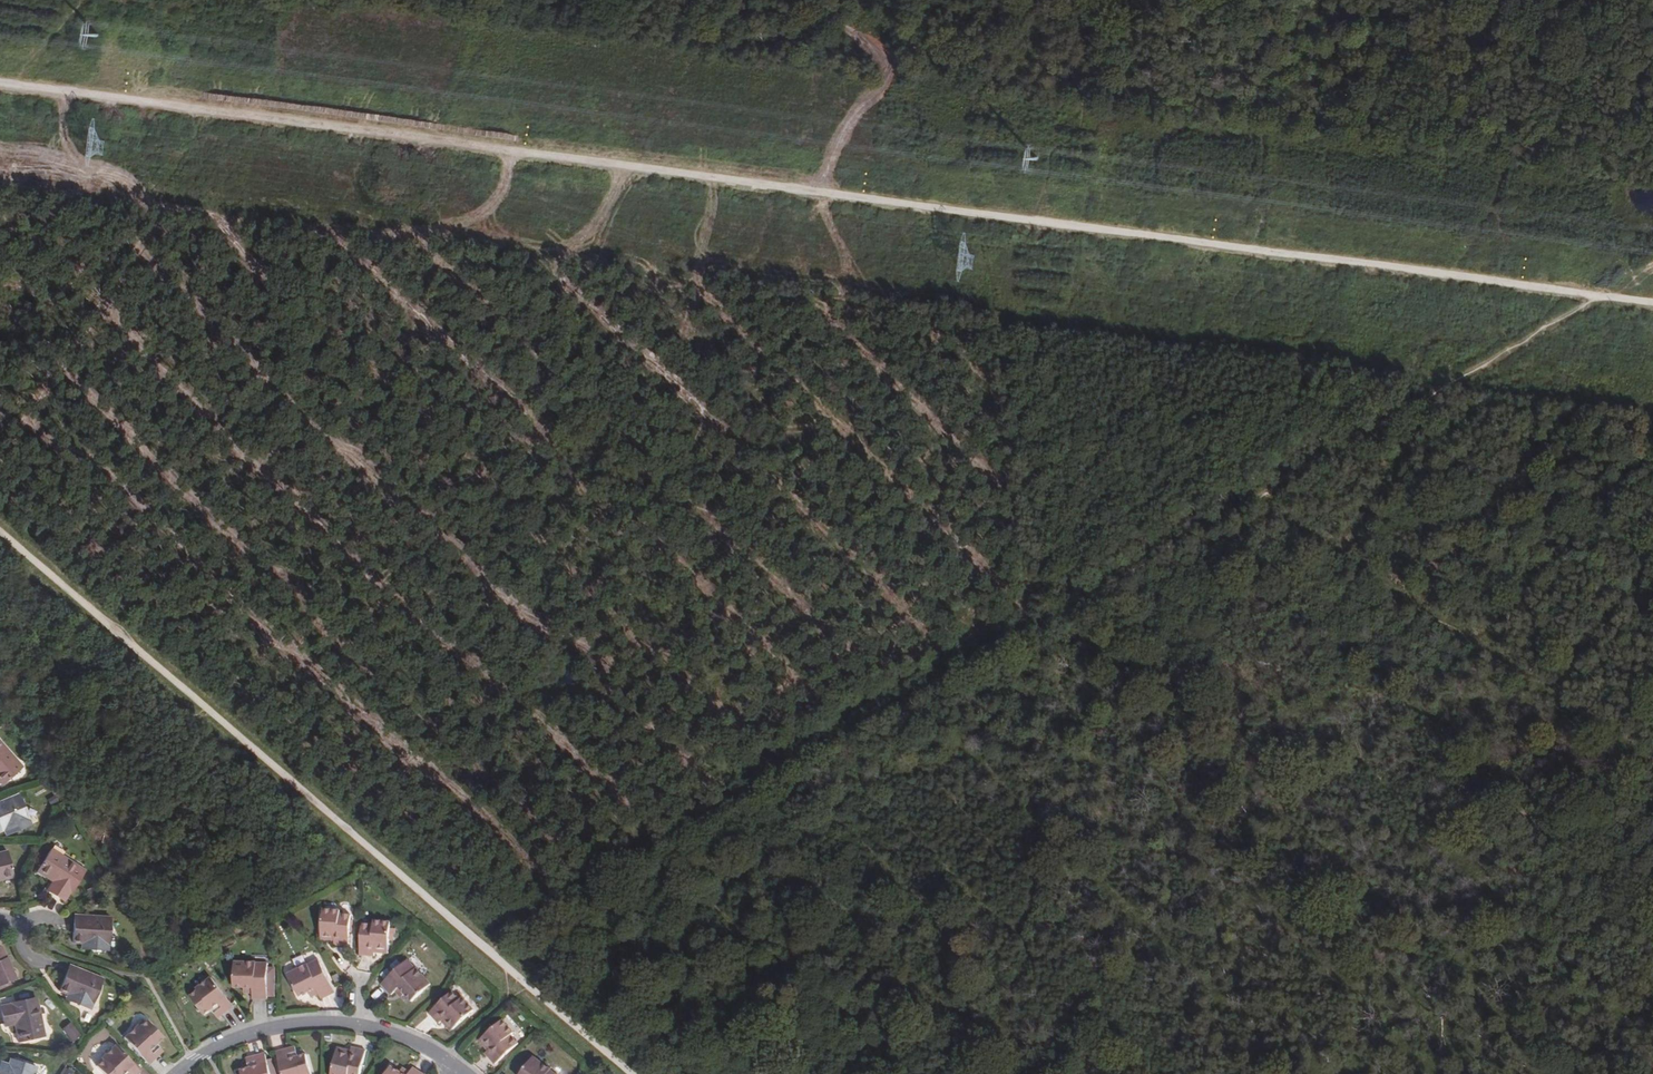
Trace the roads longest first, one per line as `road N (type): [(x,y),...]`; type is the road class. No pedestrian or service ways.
road 1 (track): [(1652,314),(0,85)]
road 2 (track): [(0,537),(621,1073)]
road 3 (track): [(1282,493),(1652,278)]
road 4 (unclassified): [(174,1073),(235,1035),(327,1018),(418,1042),(456,1069)]

